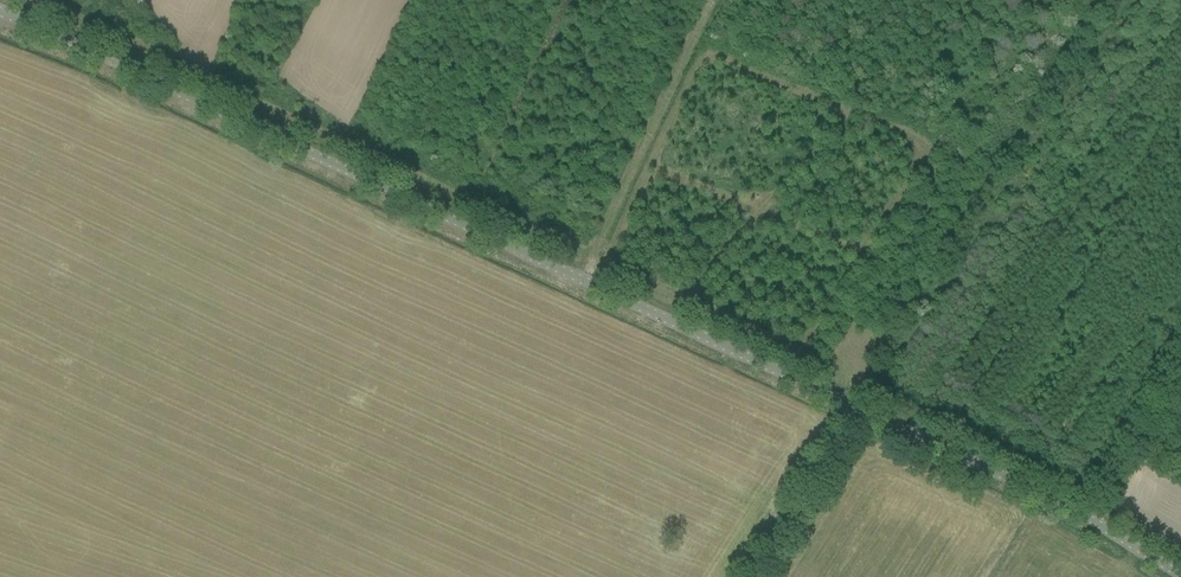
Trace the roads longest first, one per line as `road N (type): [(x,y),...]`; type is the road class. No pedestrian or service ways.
road 1 (unclassified): [(861,410),(0,13)]
road 2 (track): [(861,410),(1127,0)]
road 3 (unclassified): [(1177,576),(861,410)]
road 4 (track): [(580,278),(713,0)]
road 5 (unclassified): [(861,410),(754,576)]

